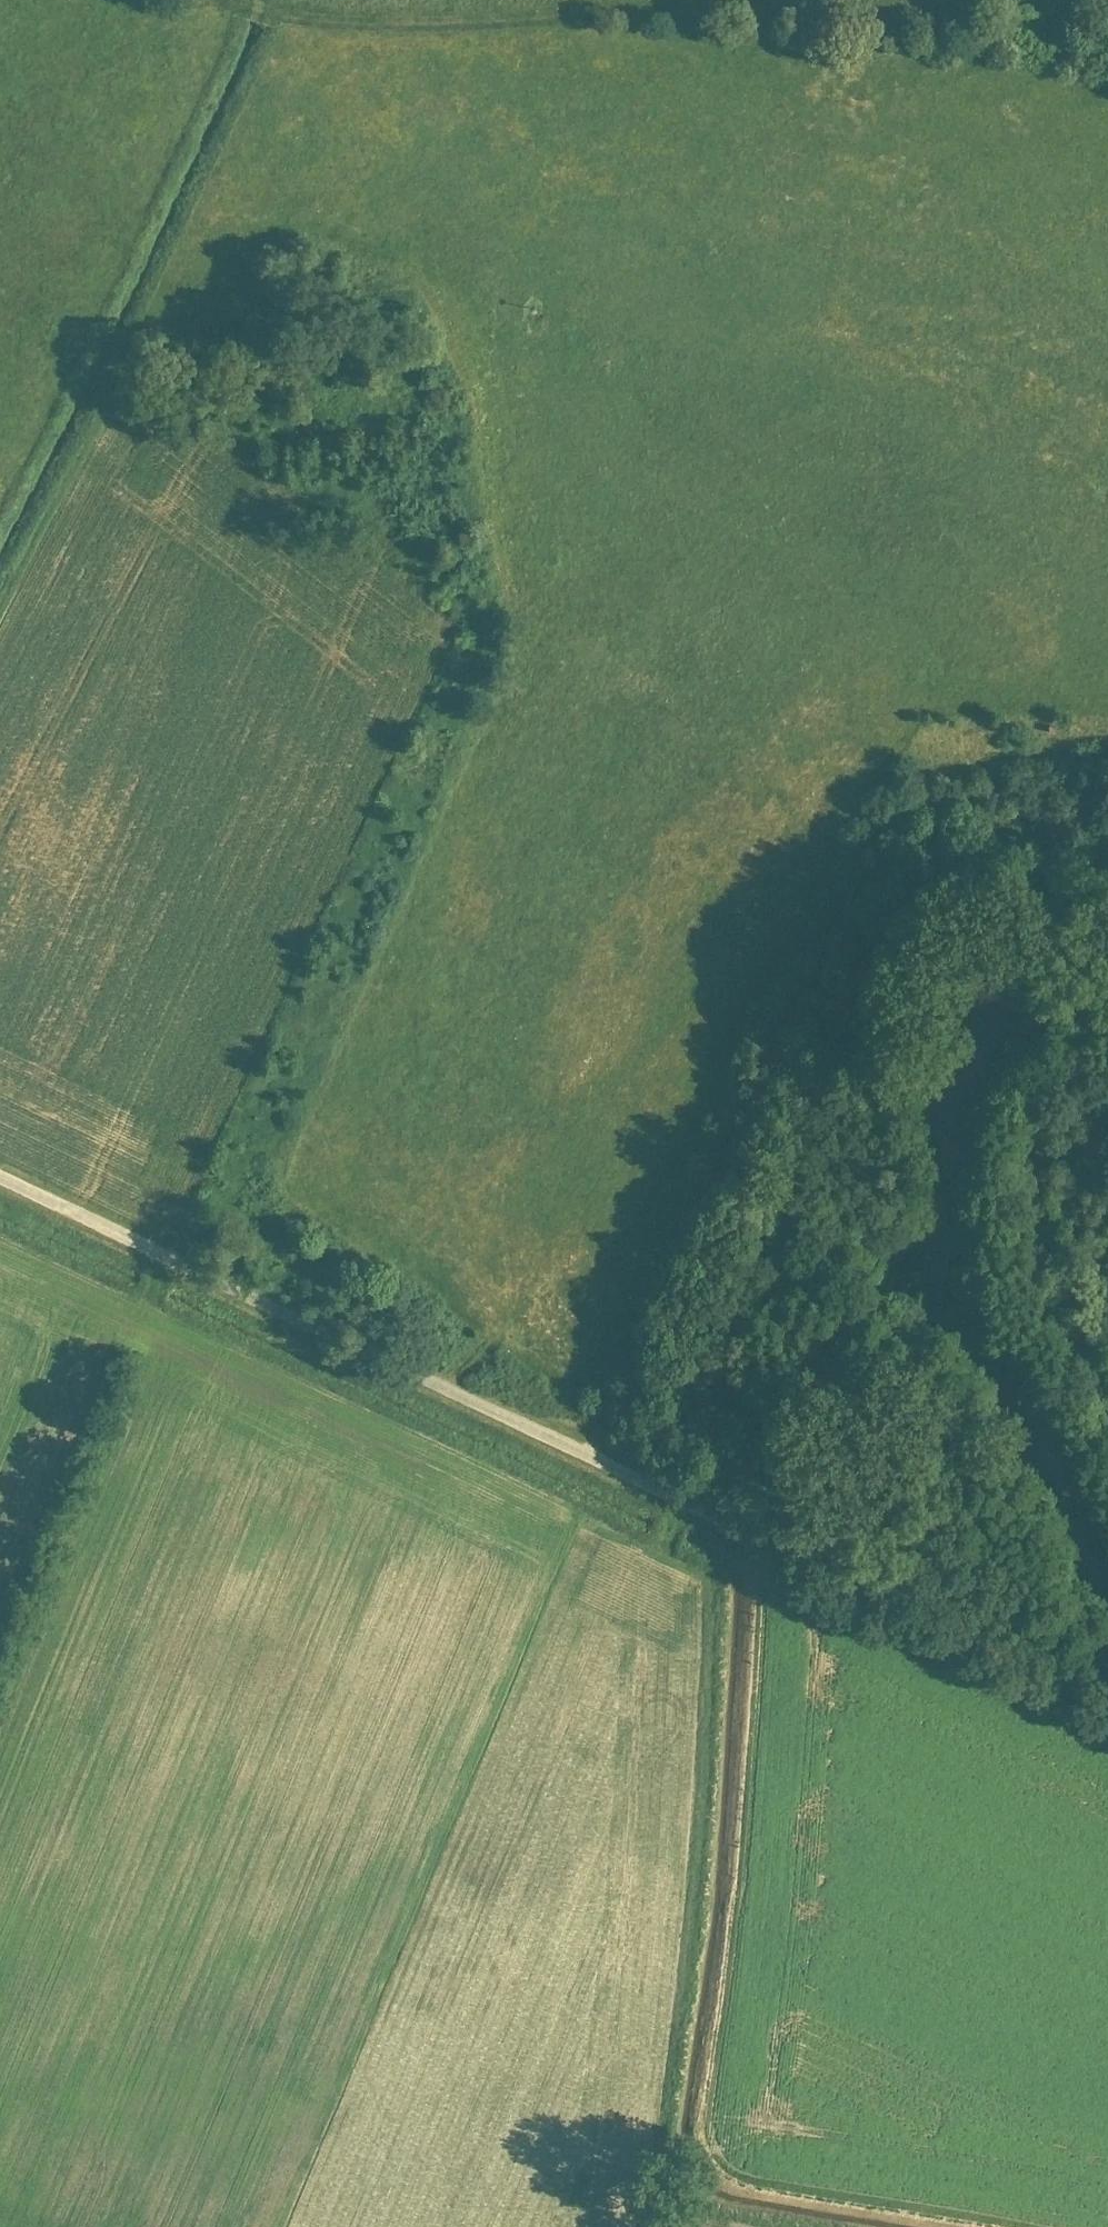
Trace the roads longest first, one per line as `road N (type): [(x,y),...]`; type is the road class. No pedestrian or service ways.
road 1 (track): [(0,1184),(1107,1704)]

